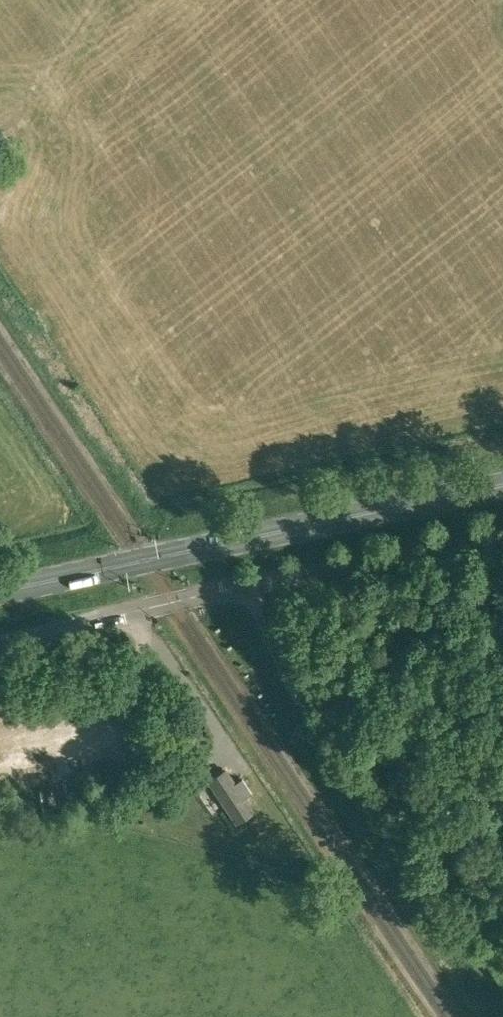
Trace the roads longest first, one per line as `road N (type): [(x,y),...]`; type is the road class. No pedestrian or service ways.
road 1 (primary): [(0,592),(502,488)]
road 2 (unclassified): [(502,888),(458,878),(438,860),(360,745),(319,715),(274,662),(243,586)]
road 3 (unclassified): [(243,586),(502,534)]
road 4 (unclassified): [(0,645),(243,586)]

